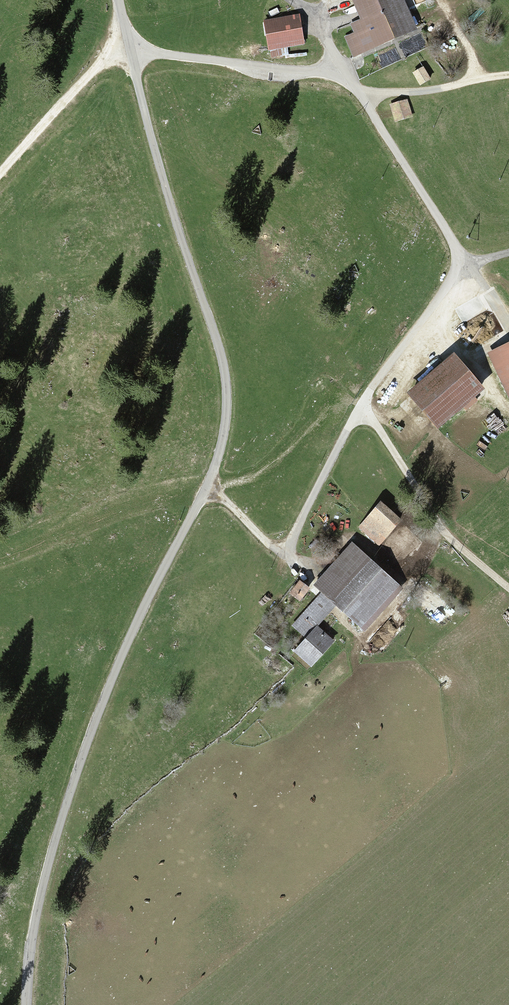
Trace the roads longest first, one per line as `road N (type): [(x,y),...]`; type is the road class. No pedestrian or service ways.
road 1 (unclassified): [(120,0),(149,134),(222,364),(229,423),(218,469),(67,791),(30,916),(30,1004)]
road 2 (track): [(365,403),(442,532),(508,593)]
road 3 (track): [(0,177),(126,43)]
road 4 (track): [(508,77),(388,96),(359,92)]

